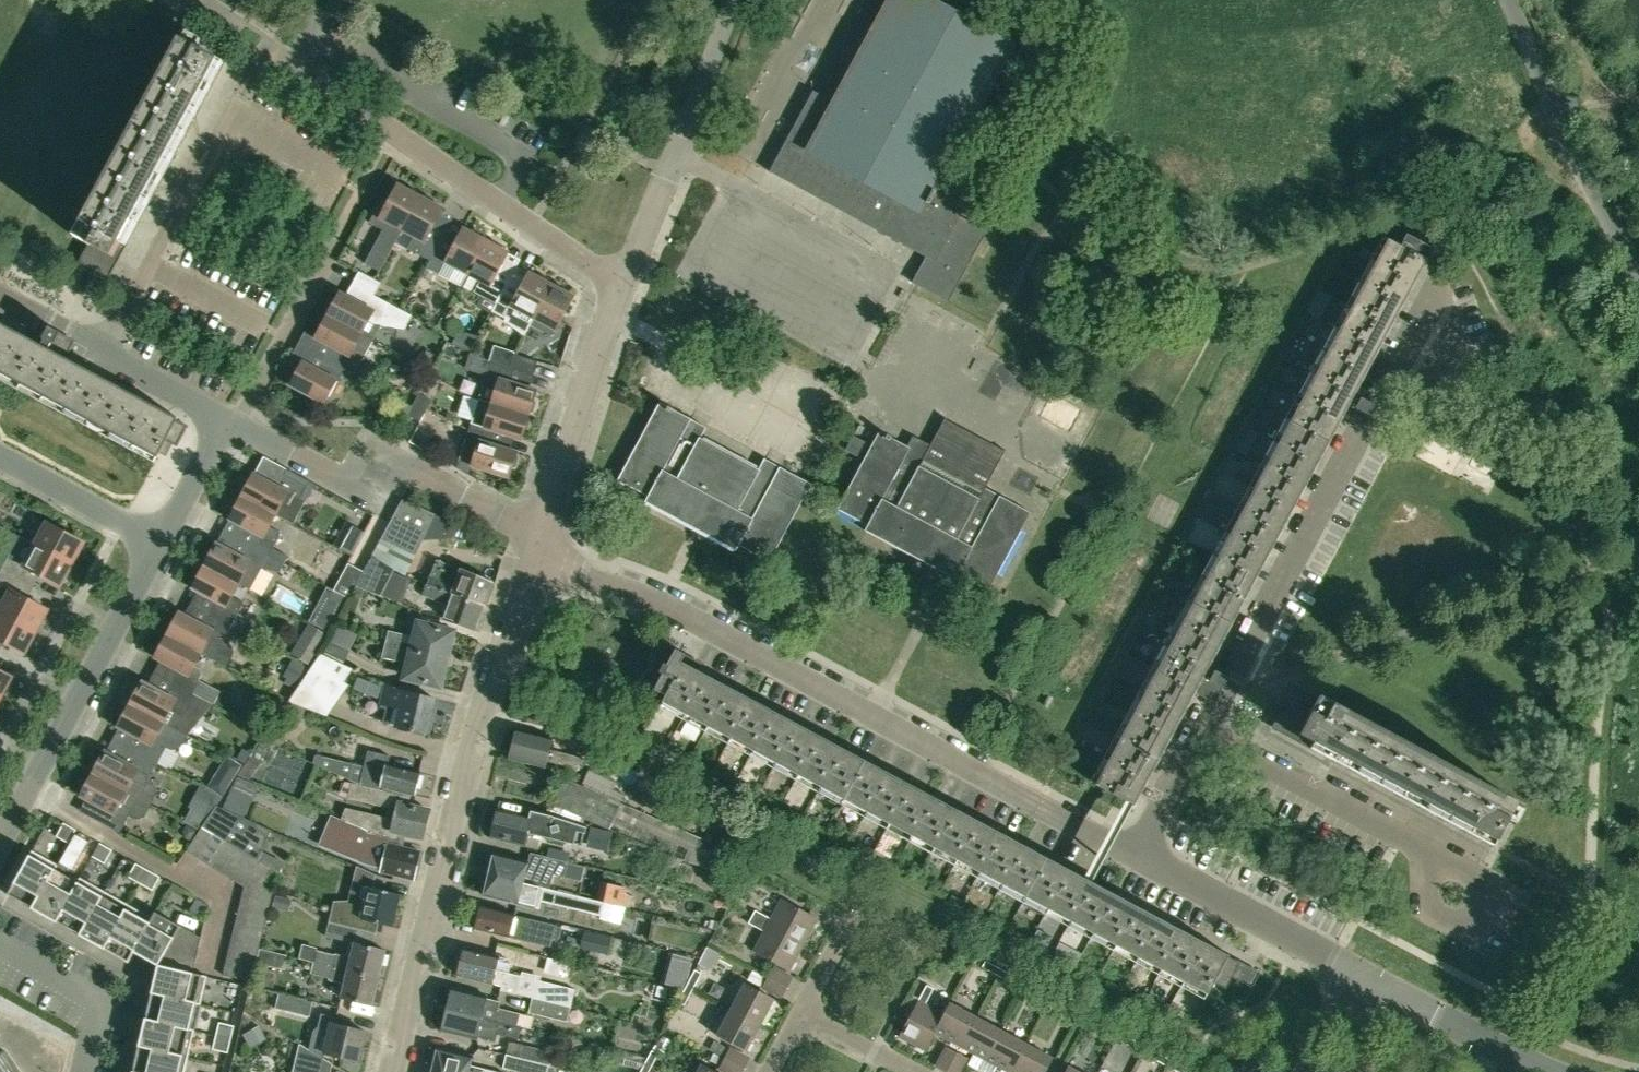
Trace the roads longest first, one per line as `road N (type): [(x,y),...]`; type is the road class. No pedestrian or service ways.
road 1 (residential): [(1136,854),(663,601),(536,552)]
road 2 (unclassified): [(393,1071),(472,746),(536,552)]
road 3 (residential): [(1202,724),(1228,697),(1448,279)]
road 4 (residential): [(622,283),(295,62)]
road 5 (unclassified): [(1515,892),(1202,724)]
road 6 (residential): [(543,532),(397,471),(358,488),(230,417)]
road 7 (residential): [(0,843),(162,542)]
road 8 (unclassified): [(622,283),(733,0)]
road 9 (unclassified): [(1638,269),(1587,179),(1509,0)]
road 10 (residential): [(105,344),(238,92)]
road 11 (residential): [(1377,983),(1136,854)]
road 12 (unclassified): [(543,532),(622,283)]
road 13 (residential): [(230,417),(244,414),(330,249)]
road 14 (residential): [(1547,1071),(1377,983)]
road 15 (residential): [(162,542),(0,455)]
road 16 (residential): [(1136,854),(1202,724)]
road 17 (residential): [(230,417),(105,344)]
road 18 (residential): [(162,542),(230,417)]
road 19 (residential): [(916,1071),(800,1012)]

